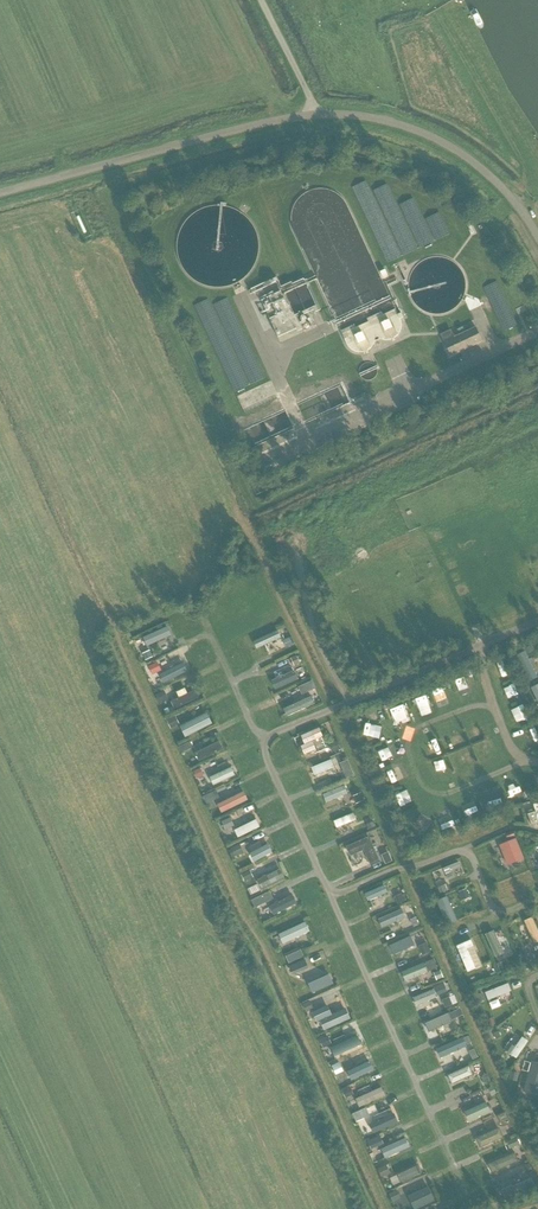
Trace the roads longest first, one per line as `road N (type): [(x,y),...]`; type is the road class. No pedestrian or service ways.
road 1 (unclassified): [(0,193),(320,114)]
road 2 (unclassified): [(537,236),(507,192),(460,151),(398,124),(320,114)]
road 3 (unclassified): [(320,114),(261,0)]

